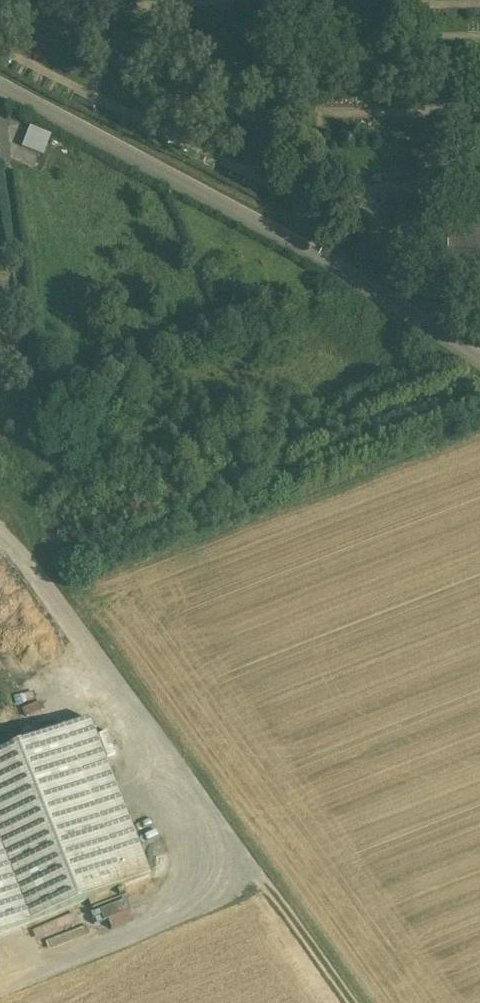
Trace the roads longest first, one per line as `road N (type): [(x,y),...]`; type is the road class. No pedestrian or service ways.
road 1 (unclassified): [(0,88),(303,247),(479,359)]
road 2 (track): [(31,564),(260,885)]
road 3 (track): [(345,1002),(260,885)]

